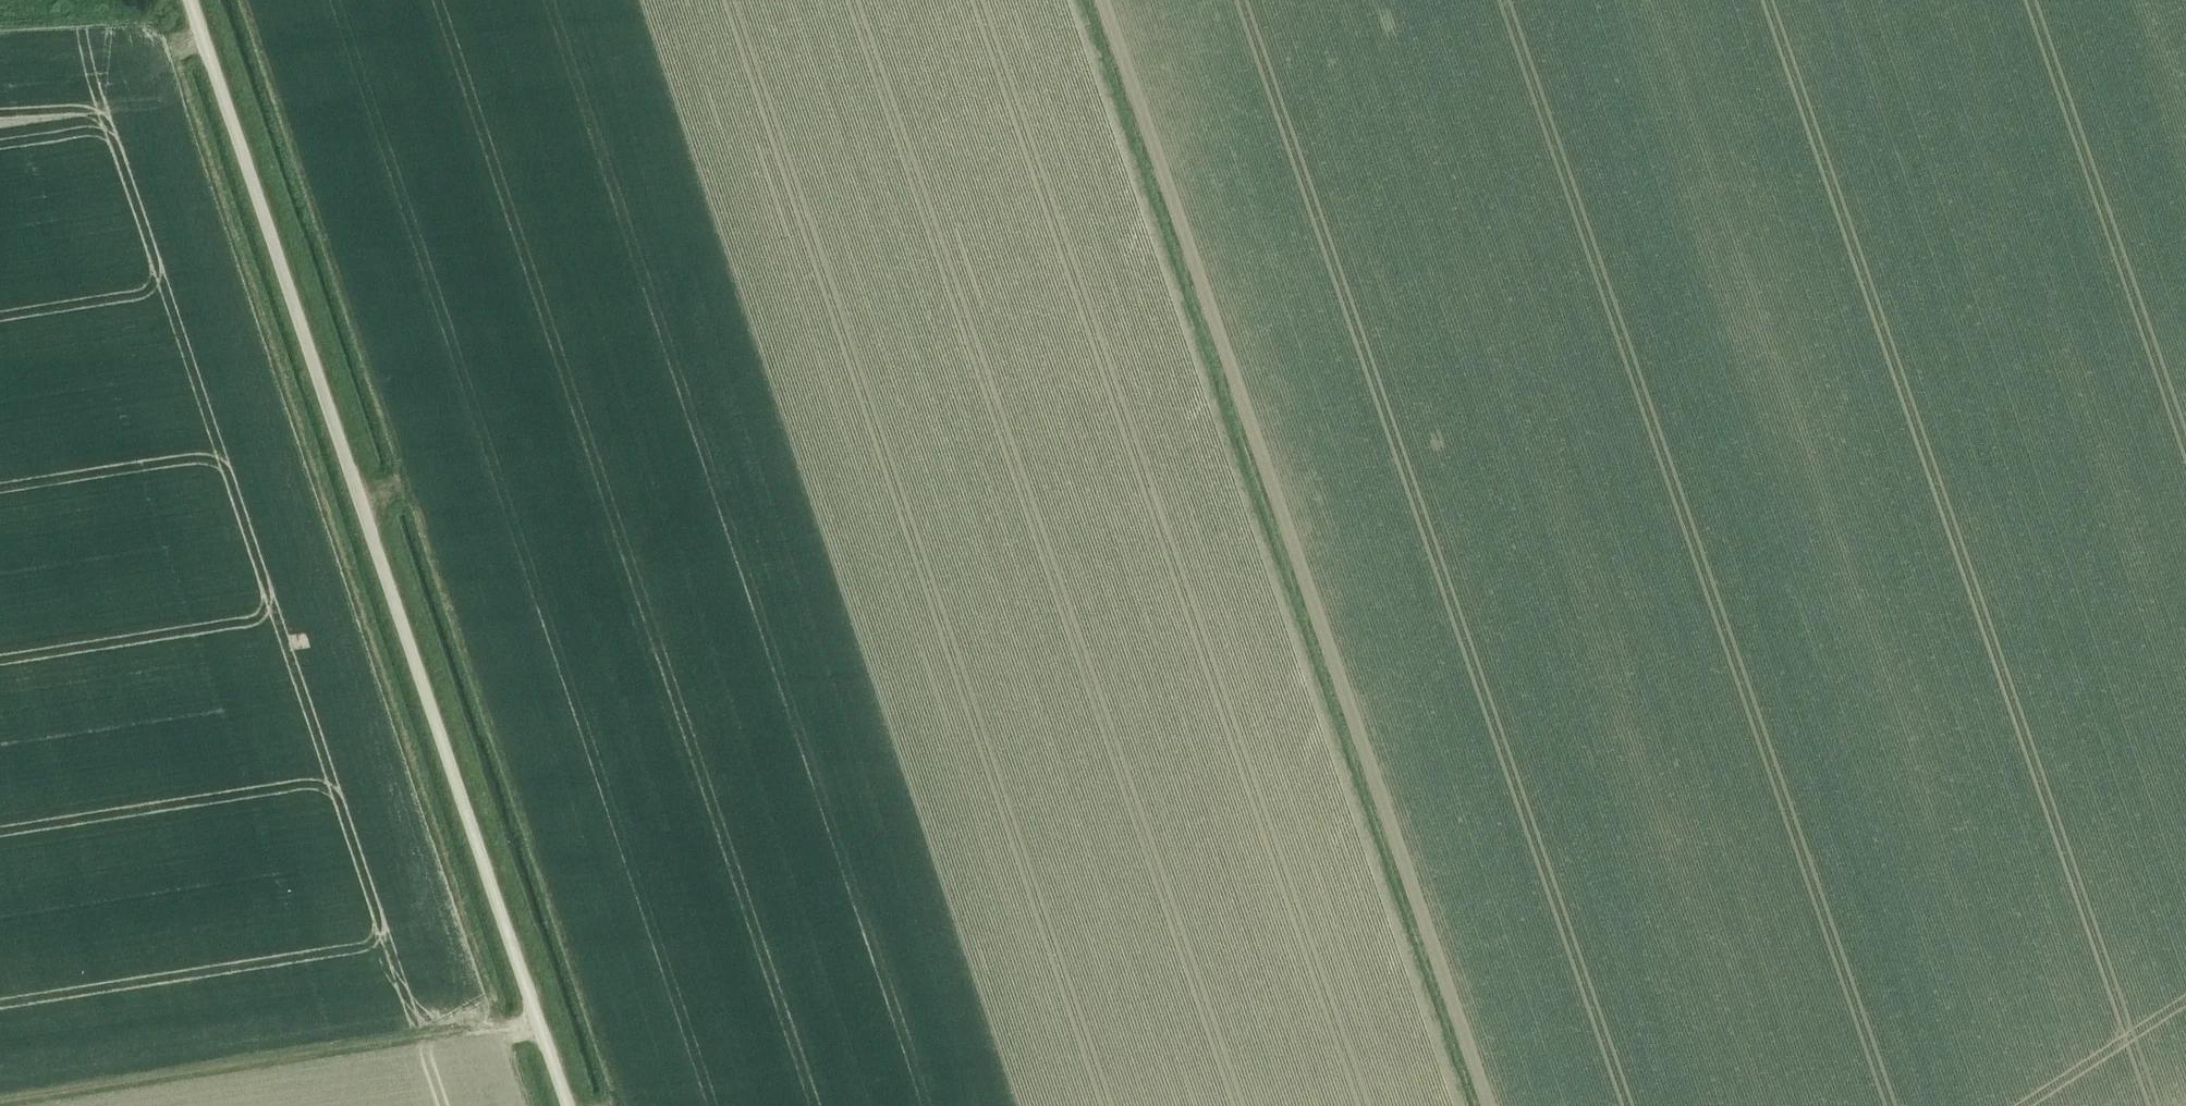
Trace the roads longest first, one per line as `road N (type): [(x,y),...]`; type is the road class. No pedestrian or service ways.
road 1 (unclassified): [(568,1105),(192,0)]

